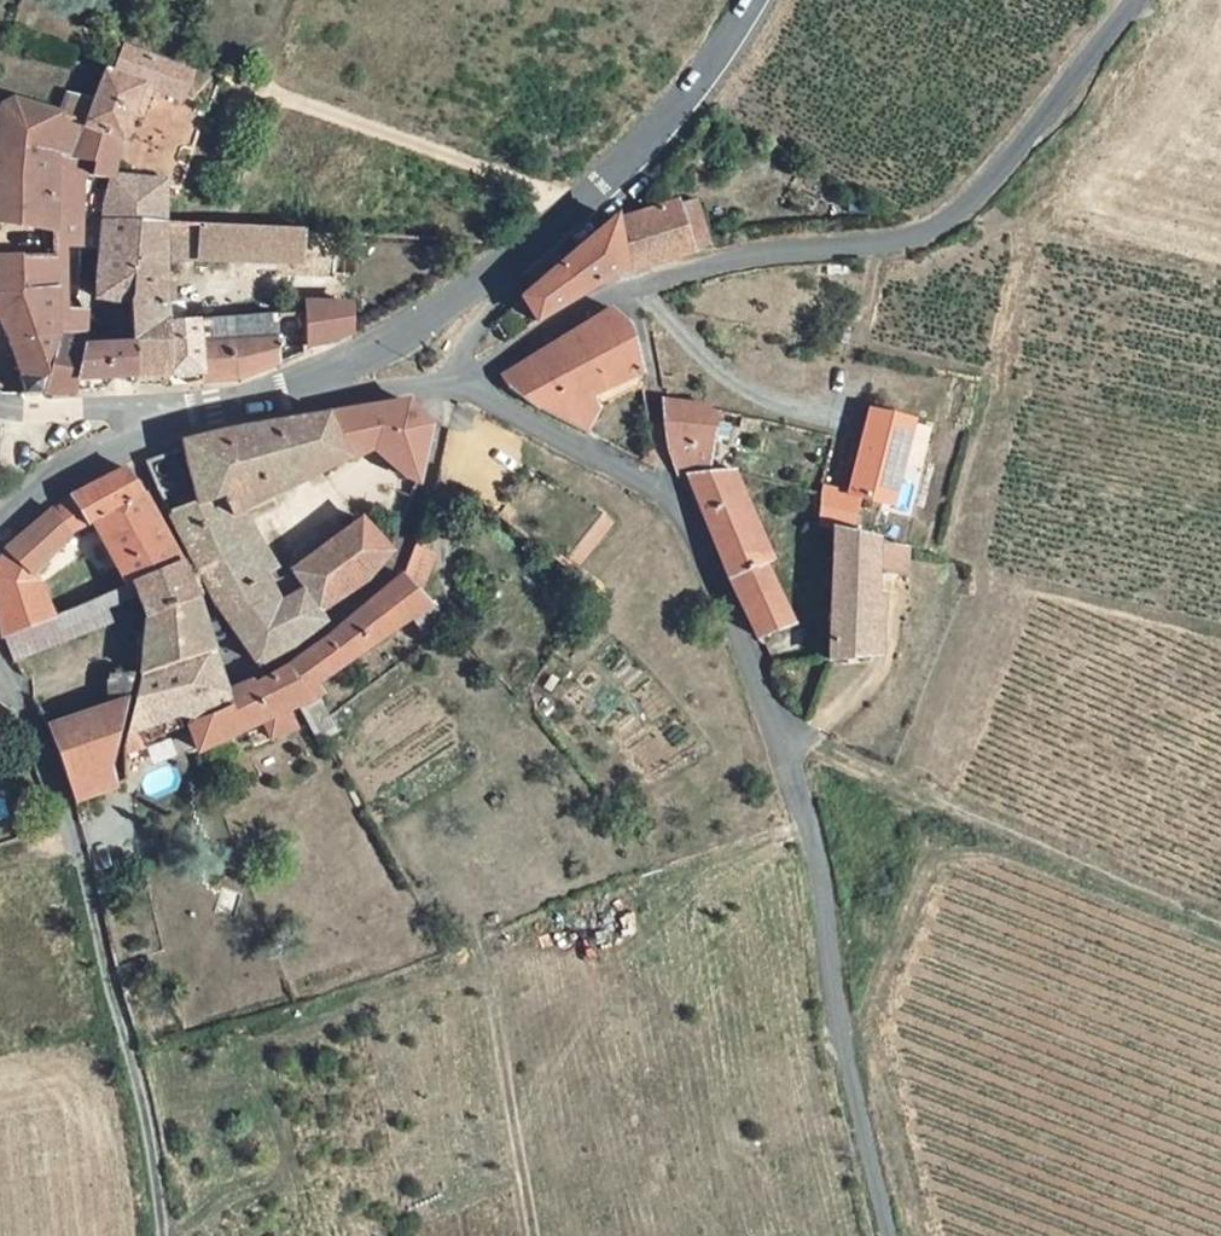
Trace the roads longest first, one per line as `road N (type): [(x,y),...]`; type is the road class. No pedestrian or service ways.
road 1 (unclassified): [(452,378),(677,507),(812,816),(855,1073),(894,1235)]
road 2 (unclassified): [(452,378),(696,271),(911,239),(946,223),(978,199),(1133,0)]
road 3 (track): [(0,665),(72,833),(137,1077),(165,1235)]
road 4 (track): [(784,748),(1220,919)]
road 5 (tertiary): [(753,0),(669,116),(497,269)]
road 6 (track): [(233,121),(264,96),(281,96),(572,204)]
road 7 (track): [(538,1235),(484,993)]
road 8 (tertiary): [(497,269),(314,383)]
road 9 (tertiary): [(314,383),(192,415),(141,437)]
road 10 (tertiary): [(141,437),(0,530)]
road 11 (unclassified): [(0,402),(120,410),(141,437)]
road 12 (unclassified): [(314,383),(371,395),(452,378)]
road 13 (unclassified): [(497,269),(501,288),(452,378)]

